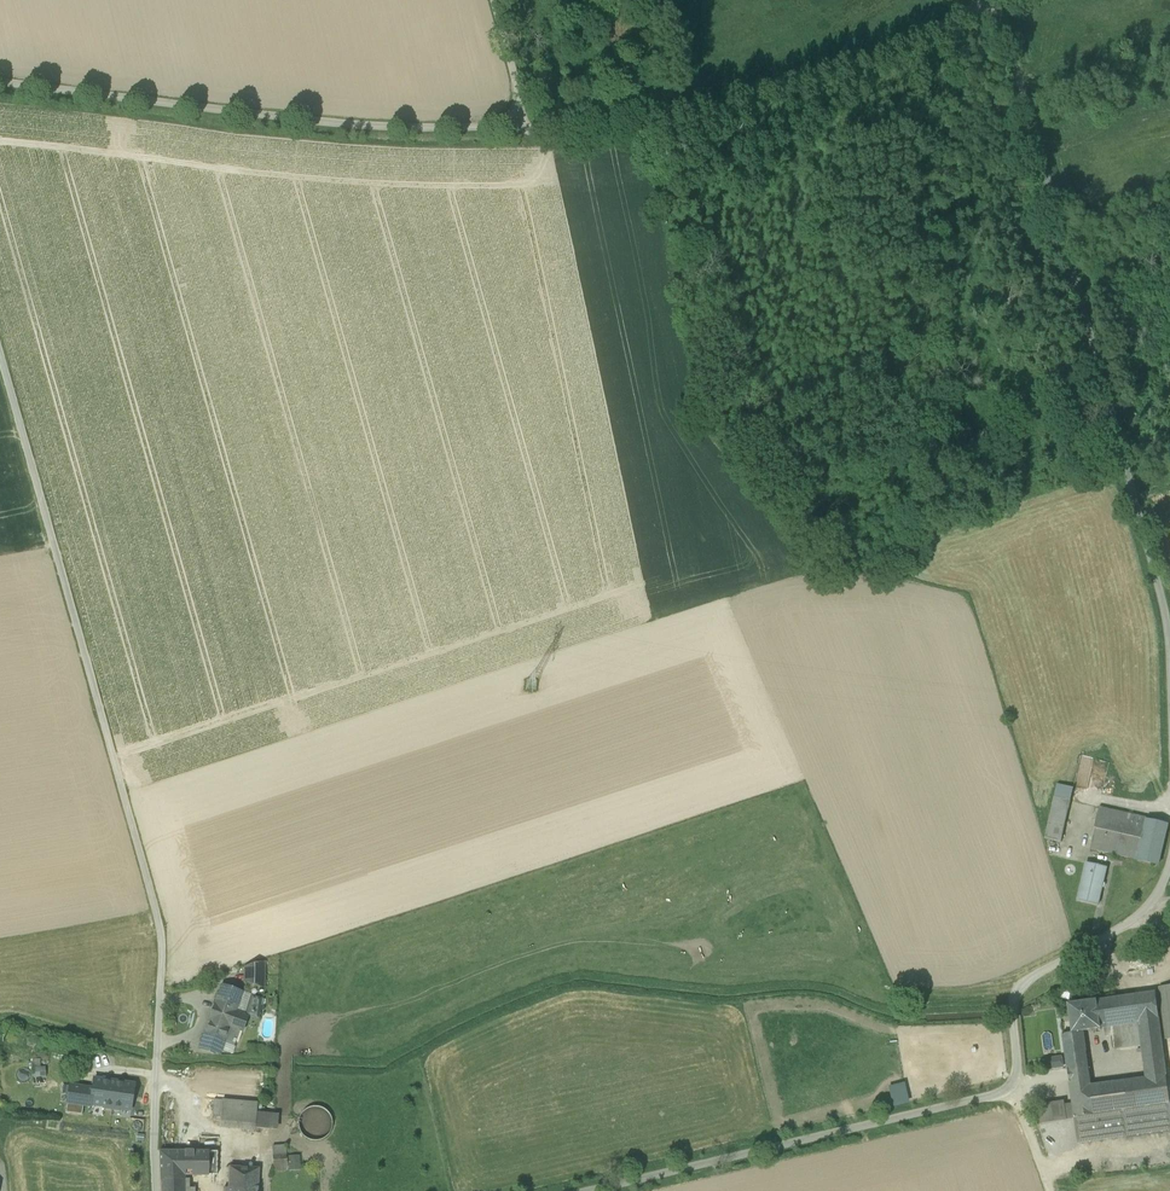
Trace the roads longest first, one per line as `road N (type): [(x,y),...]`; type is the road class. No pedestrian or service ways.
road 1 (unclassified): [(0,353),(163,935),(154,1190)]
road 2 (unclassified): [(1169,687),(1168,625),(996,0)]
road 3 (unclassified): [(582,1190),(995,1096),(1016,1077),(1016,993),(1144,912)]
road 4 (unclassified): [(528,122),(443,130),(300,121),(0,82)]
road 5 (unclassified): [(987,0),(834,78),(659,129),(572,143),(528,122)]
road 6 (unclassified): [(528,122),(492,0)]

